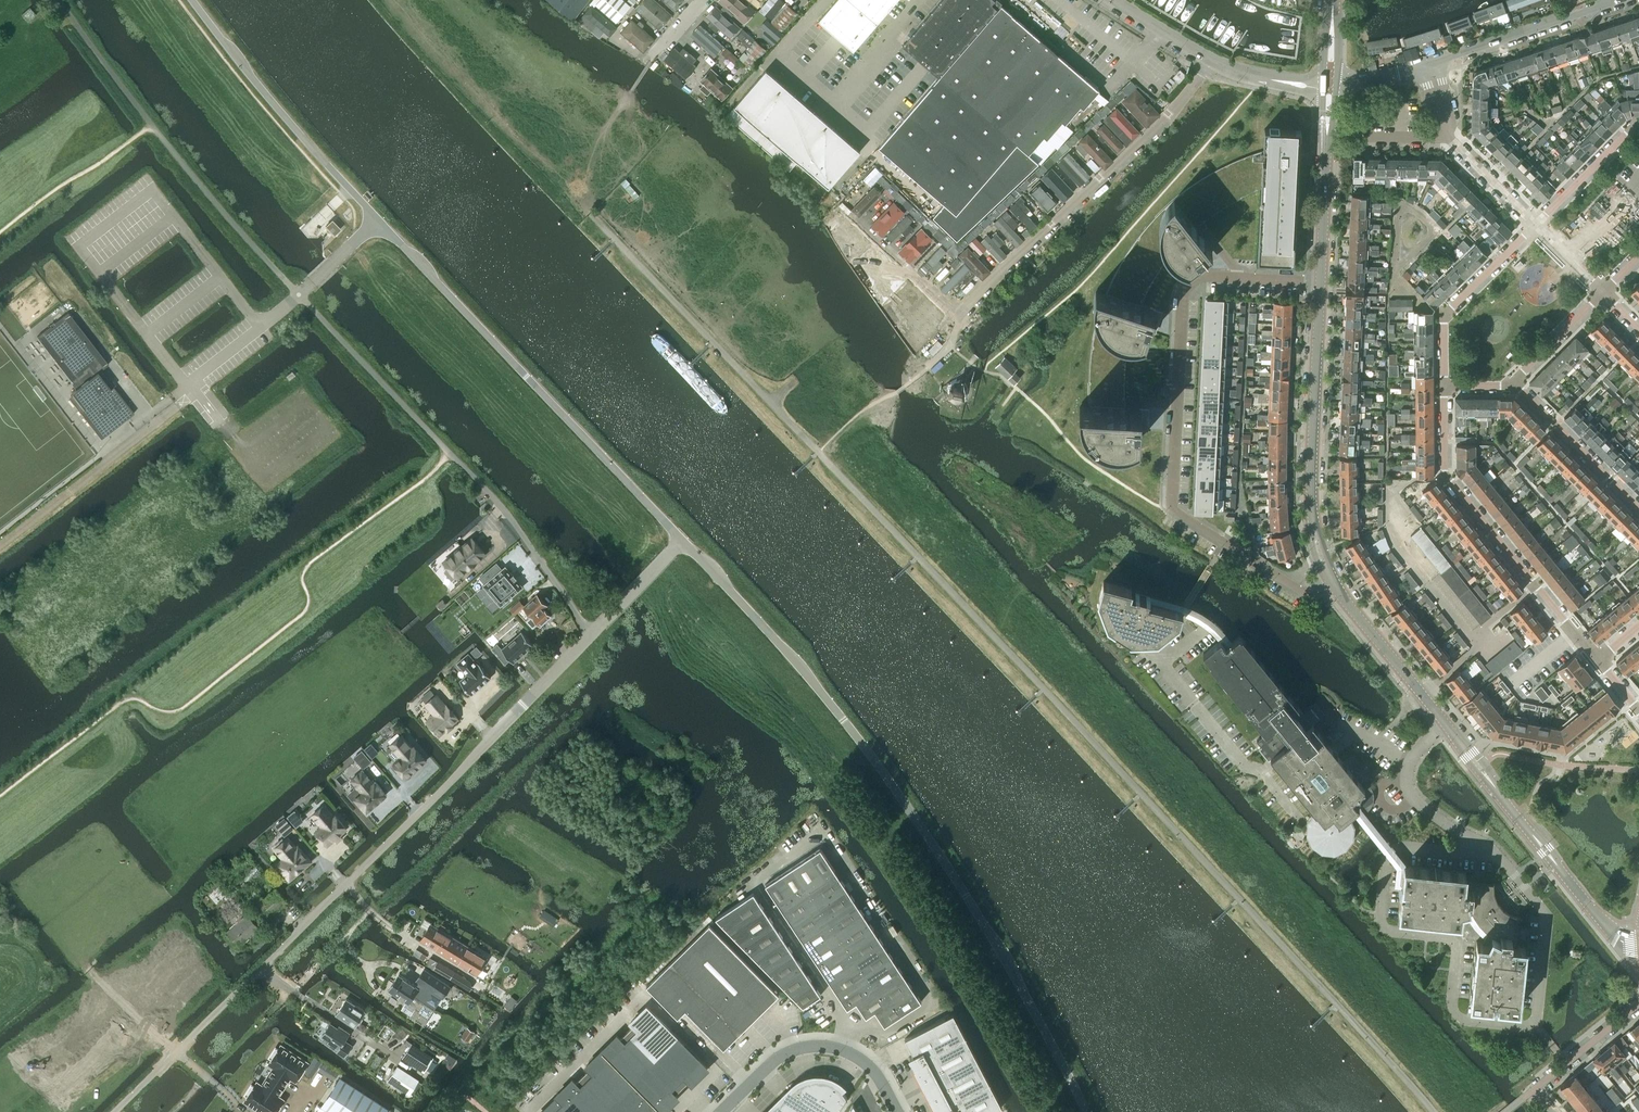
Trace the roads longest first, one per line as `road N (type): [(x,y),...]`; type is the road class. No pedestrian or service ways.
road 1 (unclassified): [(770,403),(1433,1111)]
road 2 (unclassified): [(114,1111),(454,780),(683,538)]
road 3 (unclassified): [(683,538),(378,221),(194,0)]
road 4 (unclassified): [(1088,1111),(1026,989),(905,801),(802,667),(683,538)]
road 5 (residential): [(1386,855),(1380,921),(1391,931),(1458,943),(1454,1009),(1462,1018),(1536,1026),(1549,922),(1494,848)]
road 6 (residential): [(1173,509),(1189,282),(1320,285)]
road 7 (unclassified): [(964,307),(1169,114),(1210,61)]
road 8 (residential): [(1443,381),(1441,474),(1597,663)]
road 9 (unclassified): [(591,213),(770,403)]
road 10 (secondary): [(1608,928),(1448,727)]
road 11 (secondary): [(1315,530),(1320,285)]
road 12 (track): [(590,636),(499,504),(448,452)]
road 13 (unclassified): [(899,1111),(870,1066),(844,1050),(814,1046),(773,1062),(718,1111)]
road 14 (track): [(448,452),(298,295)]
road 15 (secondary): [(1320,285),(1328,84)]
road 16 (residential): [(1621,0),(1432,64)]
road 17 (residential): [(1534,222),(1444,316),(1443,381)]
road 18 (secondary): [(1448,727),(1332,582)]
road 19 (residential): [(1173,509),(1303,592),(1332,582)]
road 20 (residential): [(1262,771),(1329,721),(1411,764)]
road 21 (residential): [(1638,505),(1516,380)]
road 22 (residential): [(1162,657),(1251,768),(1262,771)]
road 23 (residential): [(1534,222),(1638,127)]
road 24 (unclassified): [(860,221),(952,309),(964,307)]
road 25 (residential): [(1534,1089),(1638,1004)]
road 26 (residential): [(1516,380),(1603,291)]
road 27 (residential): [(1534,222),(1445,135)]
road 28 (unclassified): [(1210,61),(1263,79),(1328,84)]

